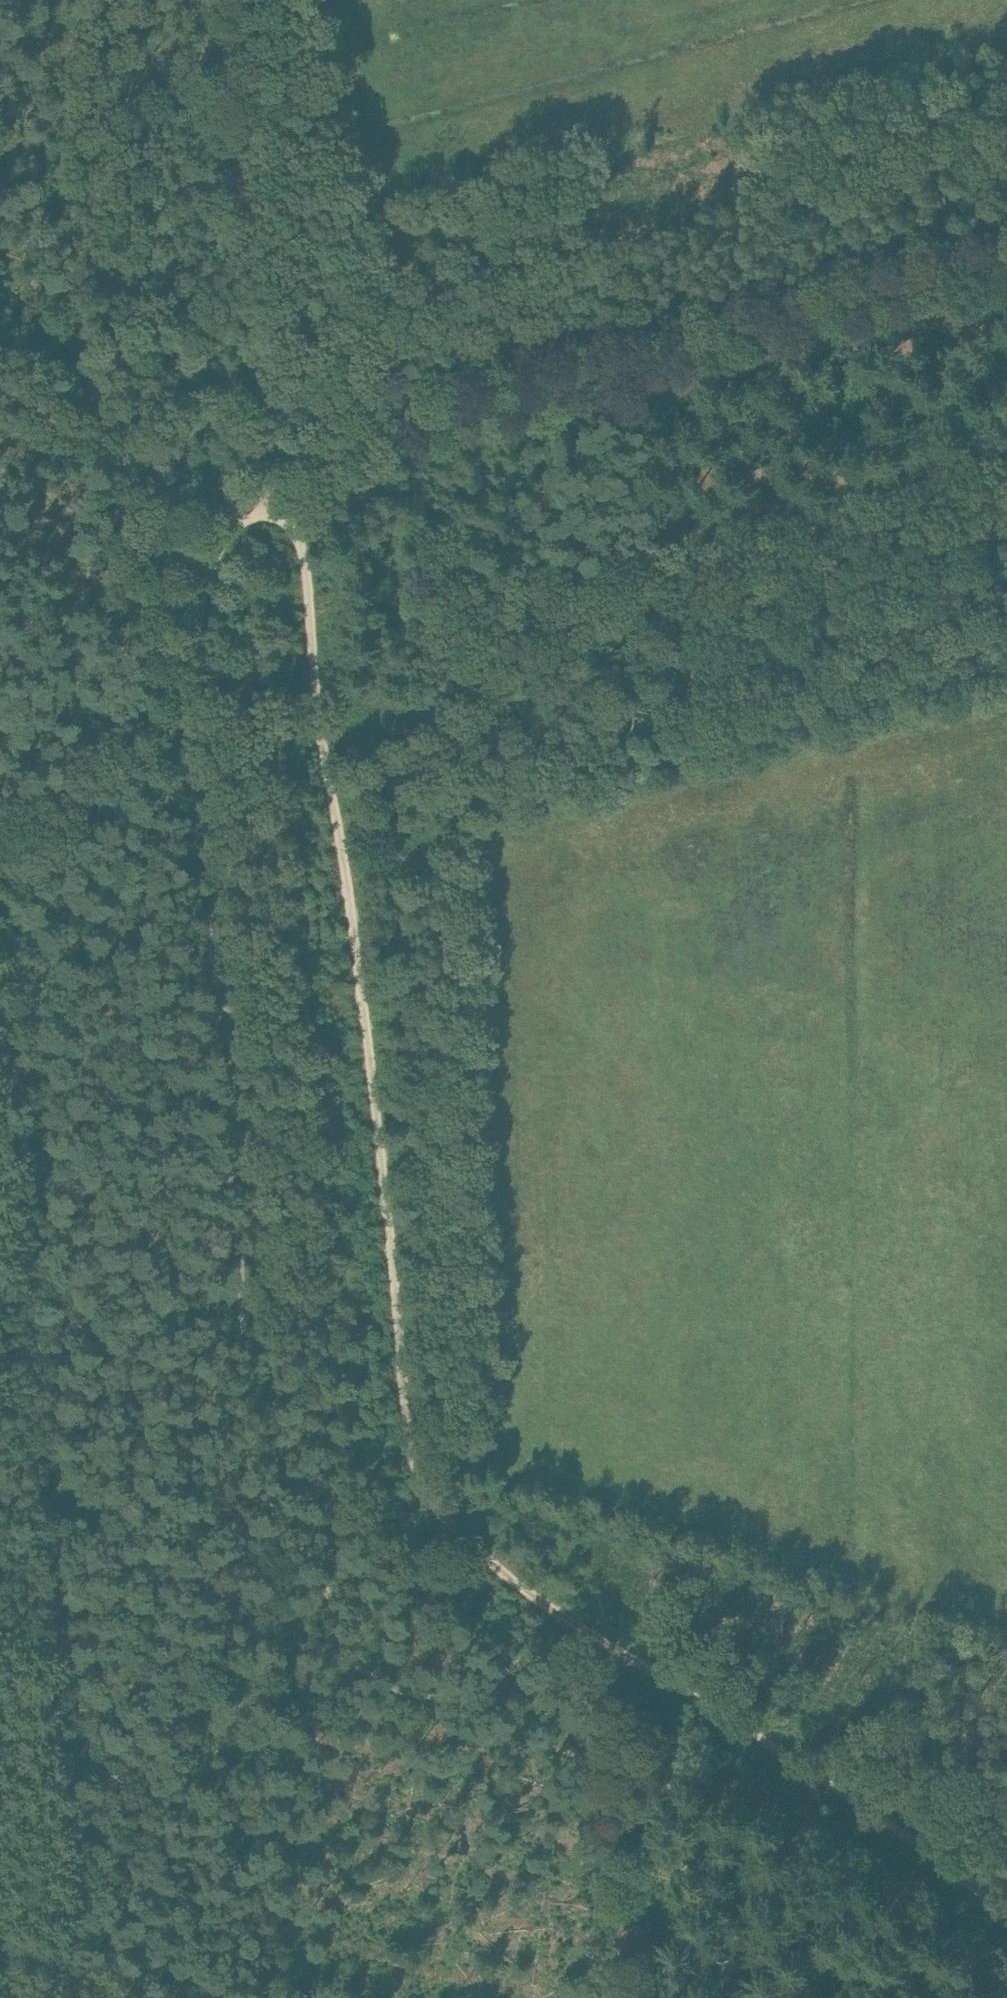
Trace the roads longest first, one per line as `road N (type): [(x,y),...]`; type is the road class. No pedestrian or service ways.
road 1 (track): [(1006,1911),(808,1768),(547,1606),(494,1566),(417,1475),(360,985),(323,749)]
road 2 (track): [(263,491),(300,456),(394,406),(1006,248)]
road 3 (track): [(263,491),(249,0)]
road 4 (track): [(0,853),(175,734),(207,549),(263,491)]
road 5 (track): [(323,749),(306,529),(263,491)]

